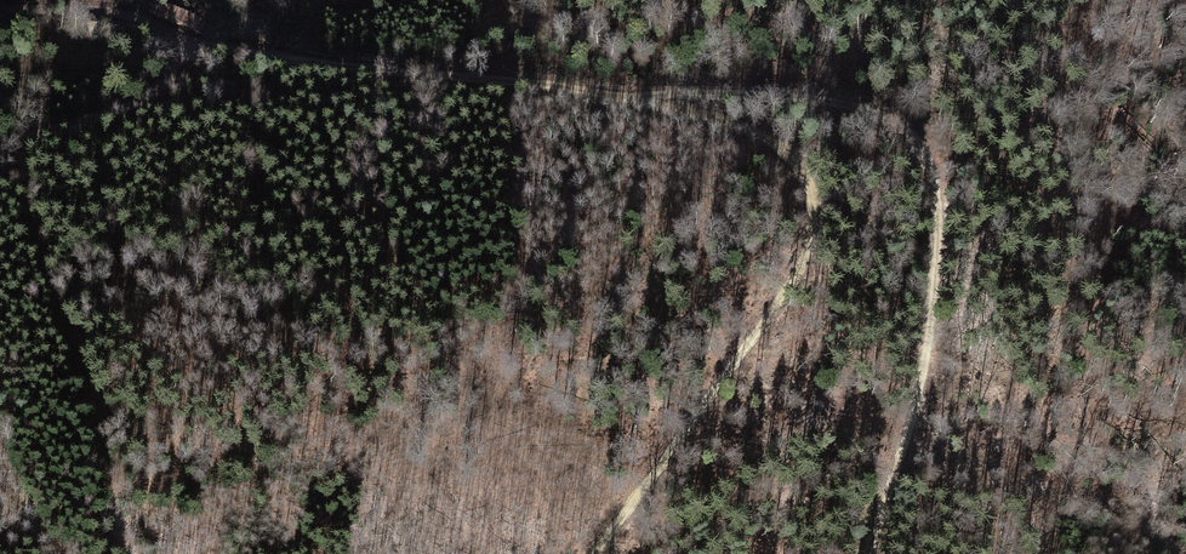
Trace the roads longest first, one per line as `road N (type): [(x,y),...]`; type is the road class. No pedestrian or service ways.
road 1 (track): [(592,553),(798,271),(813,234),(813,190),(786,152),(737,125),(595,90),(171,42)]
road 2 (track): [(865,553),(902,465),(933,327),(941,229),(929,171),(906,138),(863,111),(809,94),(595,90)]
road 3 (track): [(0,9),(145,18),(171,42),(172,69),(145,98),(96,120),(0,143)]

